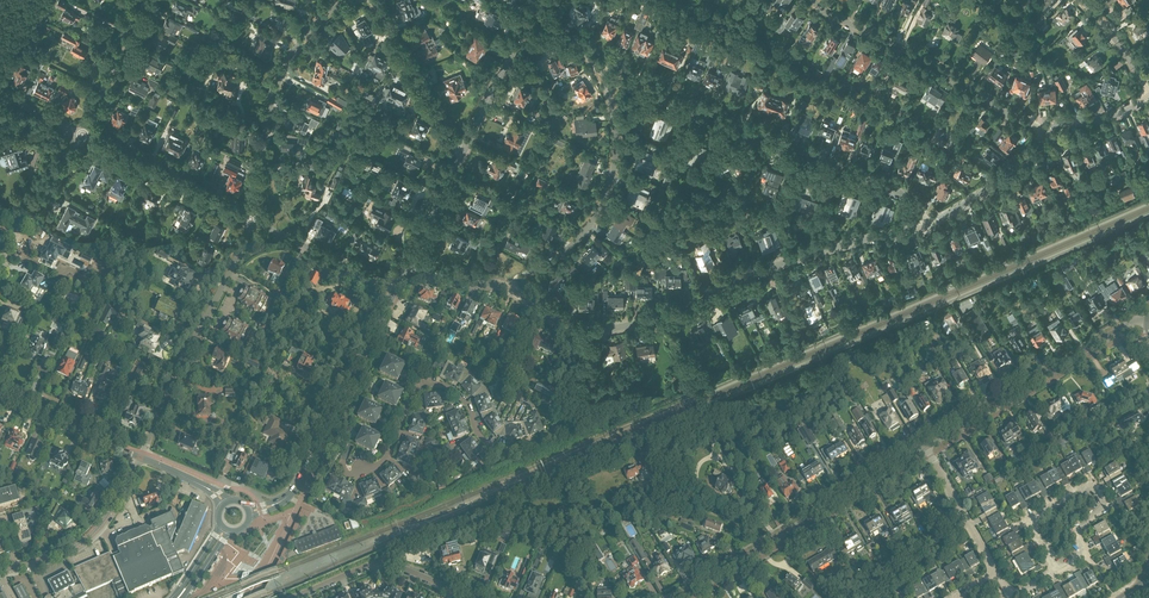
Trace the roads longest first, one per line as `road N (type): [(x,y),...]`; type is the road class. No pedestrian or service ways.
road 1 (residential): [(357,469),(389,456),(410,400),(427,384),(464,399),(488,442),(536,442),(565,416),(584,329)]
road 2 (residential): [(929,223),(794,259),(625,327),(584,329)]
road 3 (residential): [(929,223),(905,194),(608,80)]
road 4 (tertiary): [(677,597),(926,447)]
road 5 (residential): [(1046,133),(813,0)]
road 6 (residential): [(141,457),(179,366),(240,259),(251,221)]
road 7 (residential): [(251,221),(269,112),(288,60),(324,17),(355,0)]
road 8 (tertiary): [(926,447),(1129,325),(1148,322)]
road 9 (residential): [(510,291),(575,243),(606,194),(615,147),(608,80)]
road 10 (secondary): [(392,290),(314,453),(283,500)]
road 11 (residential): [(1058,572),(1033,519),(1090,487),(1102,504),(1079,529),(1079,560)]
road 12 (residential): [(291,597),(382,559),(472,597)]
road 13 (residential): [(0,572),(84,542),(101,527),(141,457)]
road 14 (residential): [(251,221),(83,135)]
road 15 (residential): [(457,157),(368,0)]
road 16 (secondary): [(457,157),(532,13)]
road 17 (residential): [(392,290),(251,221)]
road 18 (tertiary): [(141,457),(0,396)]
road 19 (residential): [(0,264),(83,135)]
road 20 (residential): [(929,223),(993,187),(1046,133)]
road 21 (residential): [(998,574),(926,447)]
road 22 (residential): [(83,135),(114,70),(131,0)]
road 23 (secondary): [(404,265),(457,157)]

